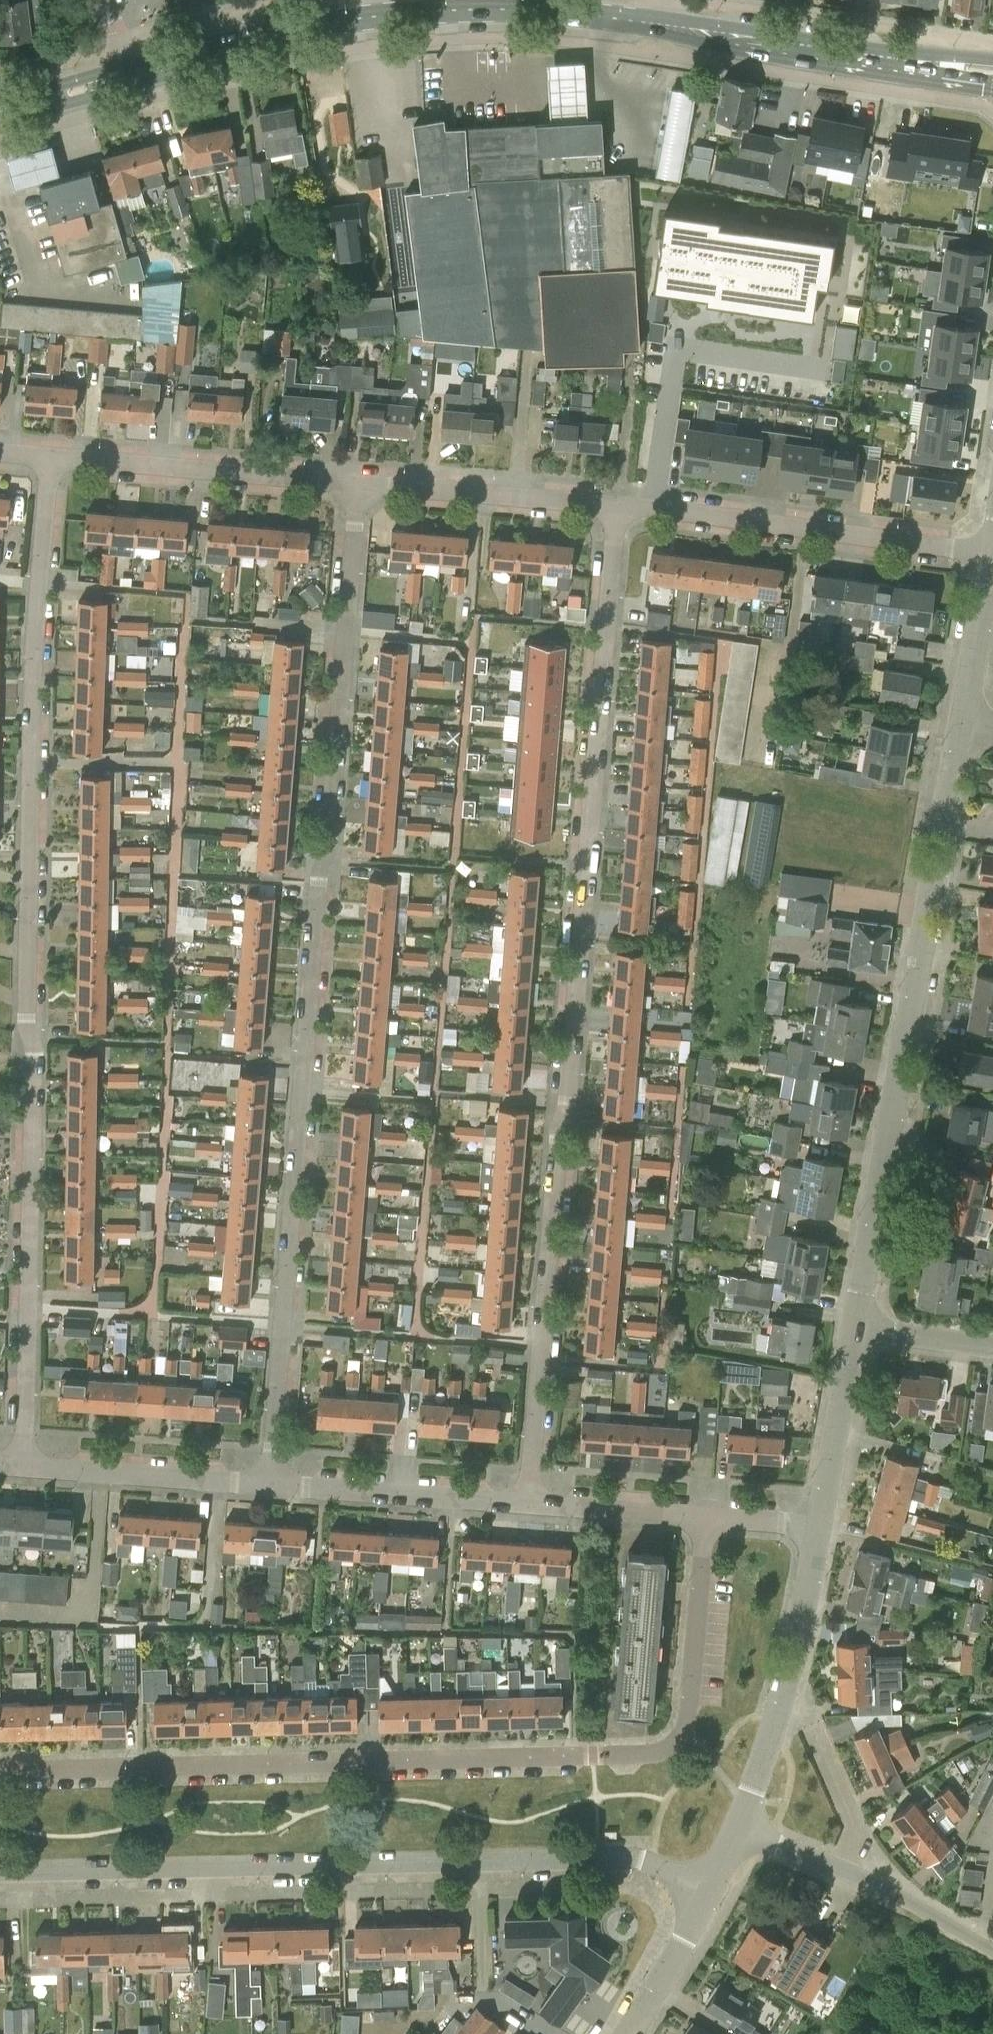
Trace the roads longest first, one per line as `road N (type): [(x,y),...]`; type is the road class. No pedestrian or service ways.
road 1 (residential): [(24,1467),(31,681),(48,455)]
road 2 (residential): [(269,1485),(357,482)]
road 3 (residential): [(527,1503),(614,504)]
road 4 (residential): [(0,1772),(654,1752),(672,1746),(687,1717),(705,1516)]
road 5 (residential): [(0,1872),(627,1855),(706,1889)]
road 6 (tertiary): [(853,1330),(923,948),(922,916),(945,849),(944,794),(961,720)]
road 7 (secondary): [(660,26),(512,9),(399,13),(310,26),(139,71)]
road 8 (residential): [(991,554),(614,504)]
road 9 (secondary): [(992,77),(660,26)]
road 10 (tertiary): [(737,1828),(769,1741),(820,1527)]
road 11 (residential): [(357,482),(48,455)]
road 12 (residential): [(527,1503),(269,1485)]
road 13 (residential): [(614,504),(357,482)]
road 14 (residential): [(269,1485),(24,1467)]
road 15 (tertiary): [(820,1527),(853,1330)]
road 16 (residential): [(705,1516),(527,1503)]
road 17 (residential): [(992,1953),(843,1871)]
road 18 (tertiary): [(961,720),(991,554)]
road 19 (tertiary): [(627,2033),(706,1889)]
road 20 (residential): [(812,1725),(857,1836),(843,1871)]
road 21 (secondary): [(0,109),(139,71)]
road 22 (residential): [(853,1330),(992,1346)]

